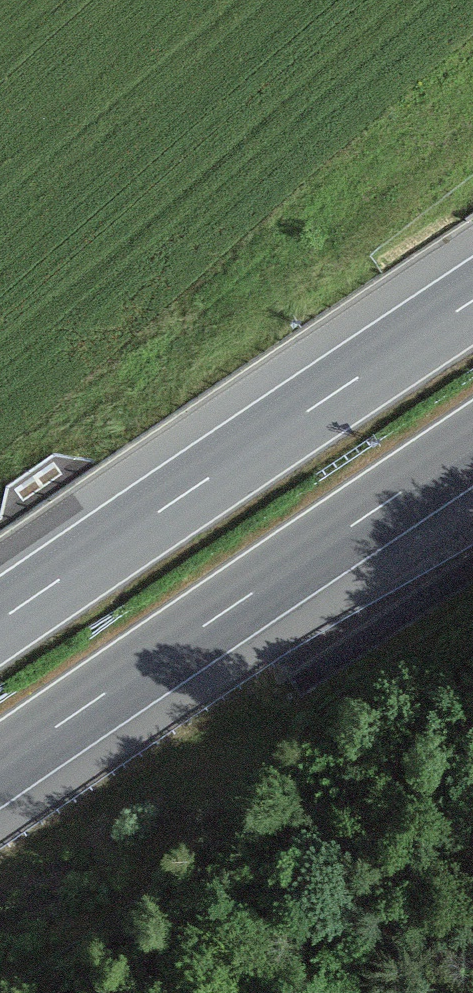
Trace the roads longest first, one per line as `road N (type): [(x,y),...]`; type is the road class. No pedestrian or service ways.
road 1 (motorway): [(0,765),(472,444)]
road 2 (motorway): [(472,300),(0,620)]

